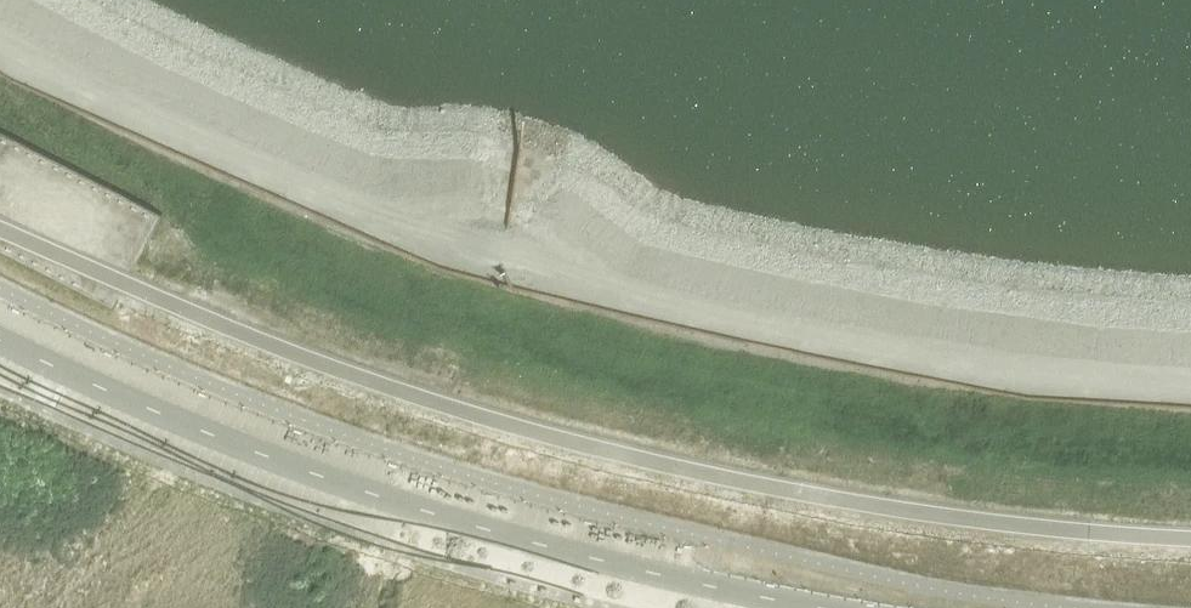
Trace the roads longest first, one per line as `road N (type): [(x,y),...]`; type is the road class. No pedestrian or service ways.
road 1 (track): [(1190,303),(830,260),(465,160),(73,0)]
road 2 (unclassified): [(841,607),(708,584),(336,478),(0,339)]

